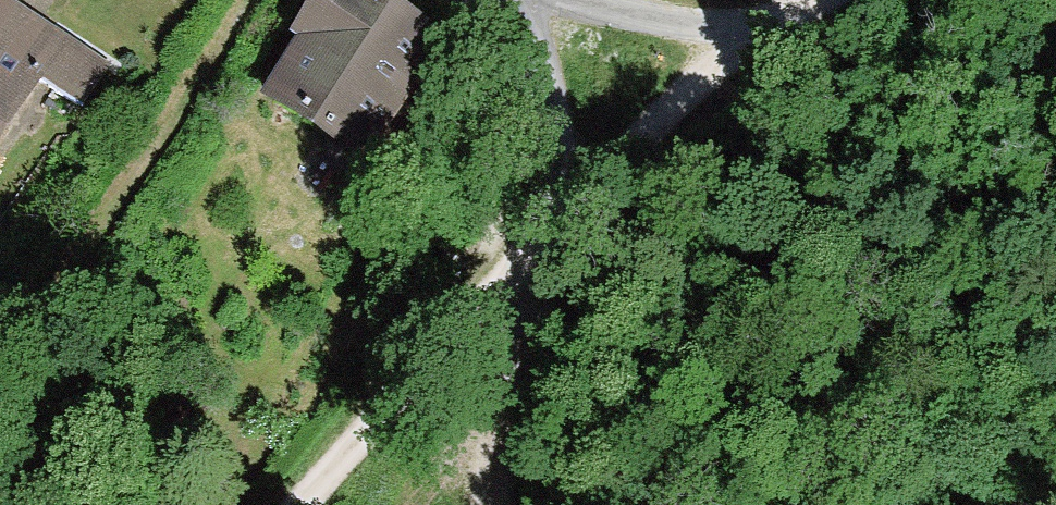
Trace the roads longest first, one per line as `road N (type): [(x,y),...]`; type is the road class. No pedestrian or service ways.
road 1 (track): [(766,26),(568,190),(311,504)]
road 2 (track): [(568,190),(490,504)]
road 3 (track): [(568,190),(518,0)]
road 4 (residential): [(599,0),(766,26)]

